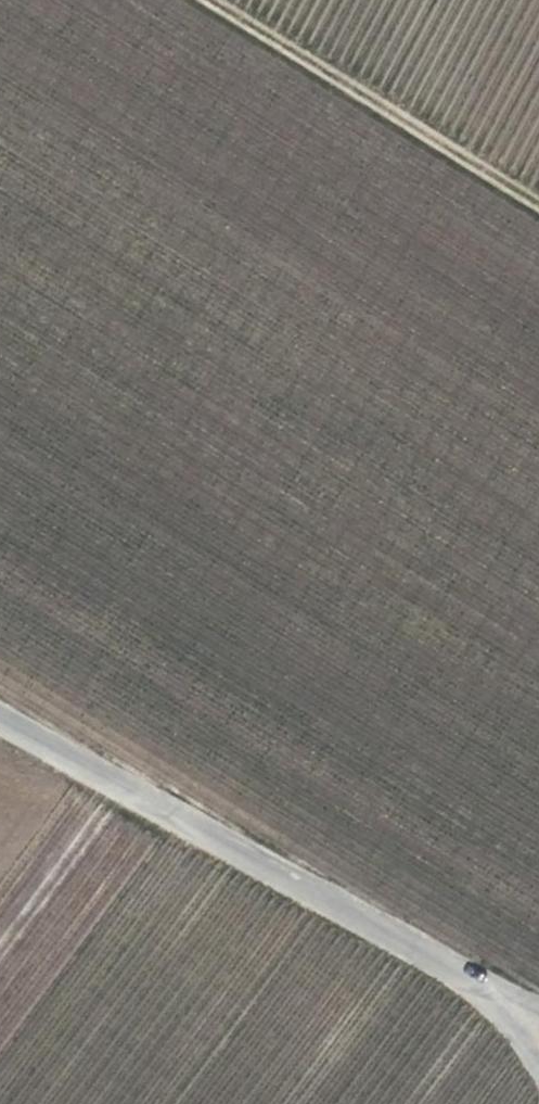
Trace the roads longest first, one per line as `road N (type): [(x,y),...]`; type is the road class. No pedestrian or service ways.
road 1 (unclassified): [(484,990),(0,719)]
road 2 (track): [(205,0),(538,207)]

